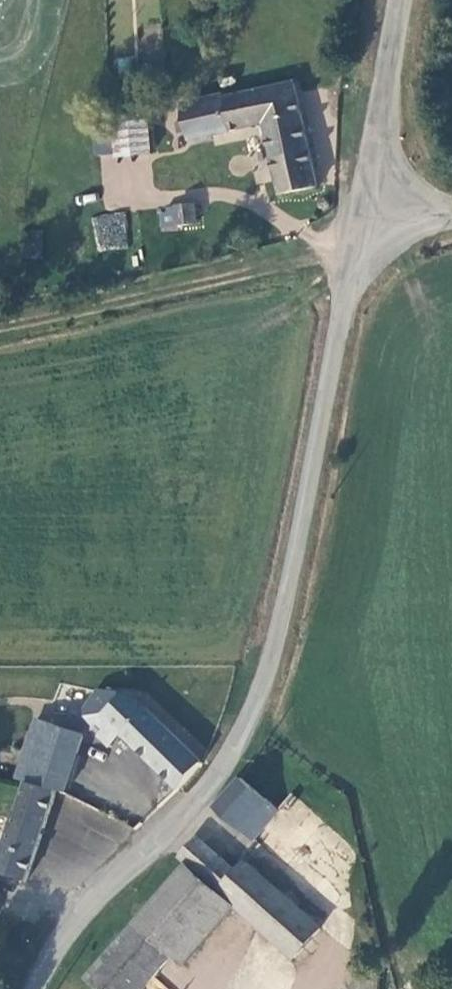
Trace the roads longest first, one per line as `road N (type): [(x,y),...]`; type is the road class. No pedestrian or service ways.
road 1 (unclassified): [(367,214),(275,654),(230,753),(169,836),(107,882),(57,943),(35,988)]
road 2 (track): [(0,330),(269,266),(367,214)]
road 3 (unclassified): [(401,0),(367,214)]

